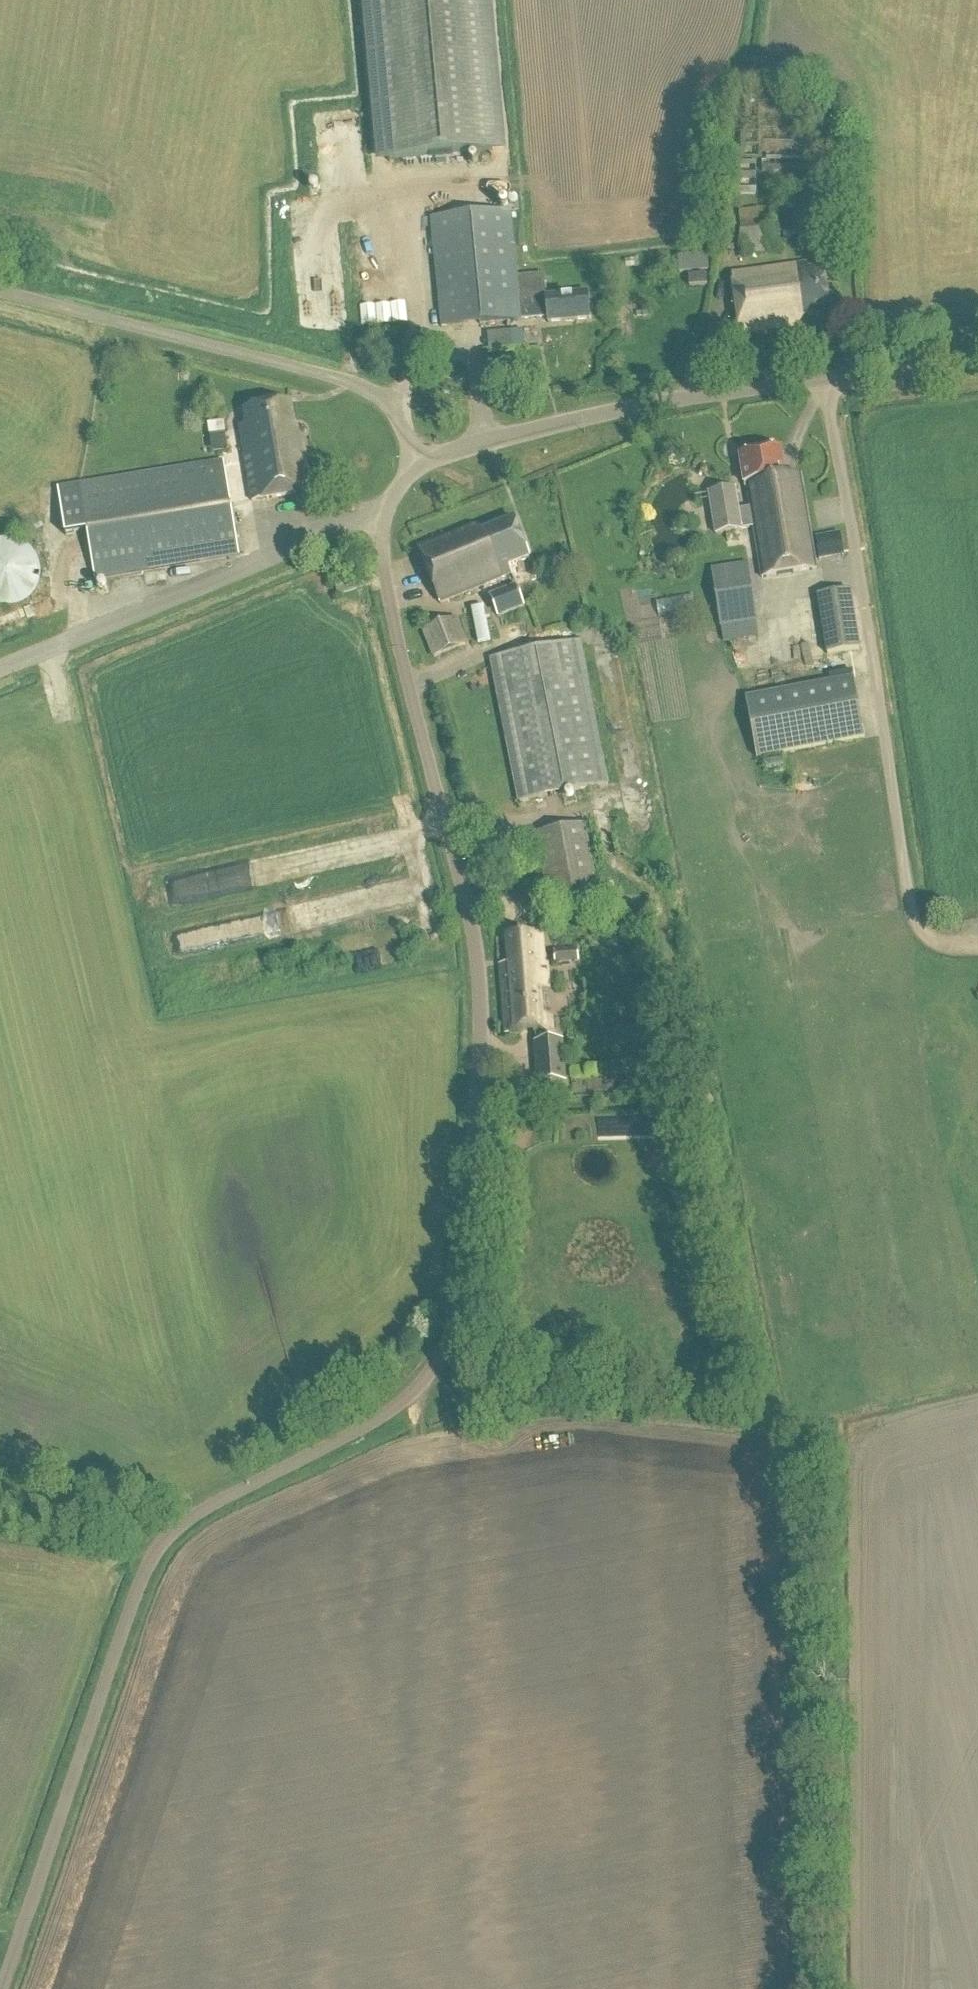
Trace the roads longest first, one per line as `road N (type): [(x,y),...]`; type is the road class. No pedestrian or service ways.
road 1 (unclassified): [(3,1988),(159,1548),(194,1515),(371,1425),(410,1397),(437,1364),(455,1318),(480,979),(380,549),(407,462)]
road 2 (unclassified): [(977,359),(660,406),(407,462)]
road 3 (unclassified): [(407,462),(393,411),(343,382),(0,293)]

